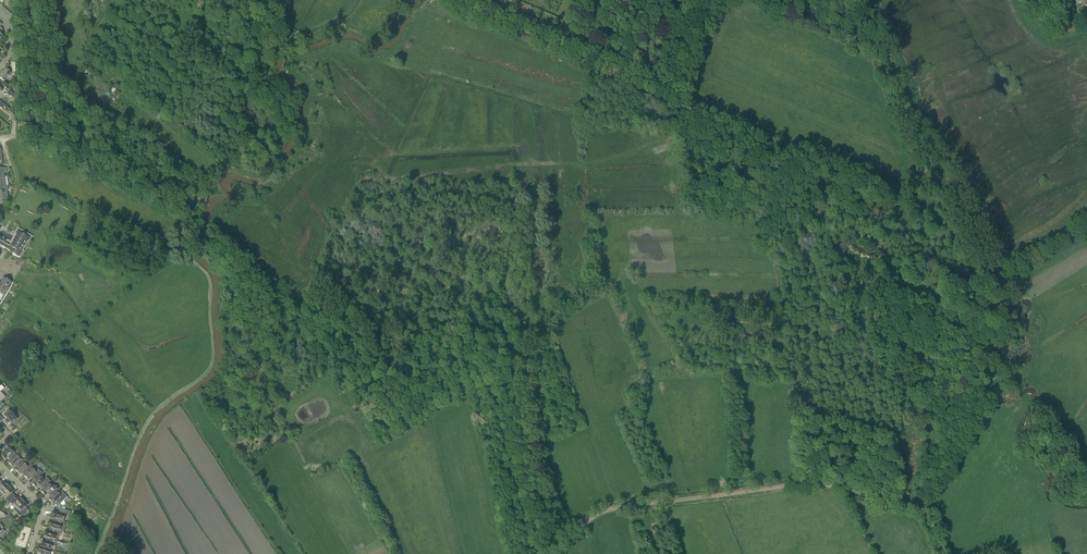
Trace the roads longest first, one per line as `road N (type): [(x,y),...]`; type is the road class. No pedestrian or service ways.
road 1 (track): [(549,553),(609,508),(812,485),(920,510),(944,553)]

